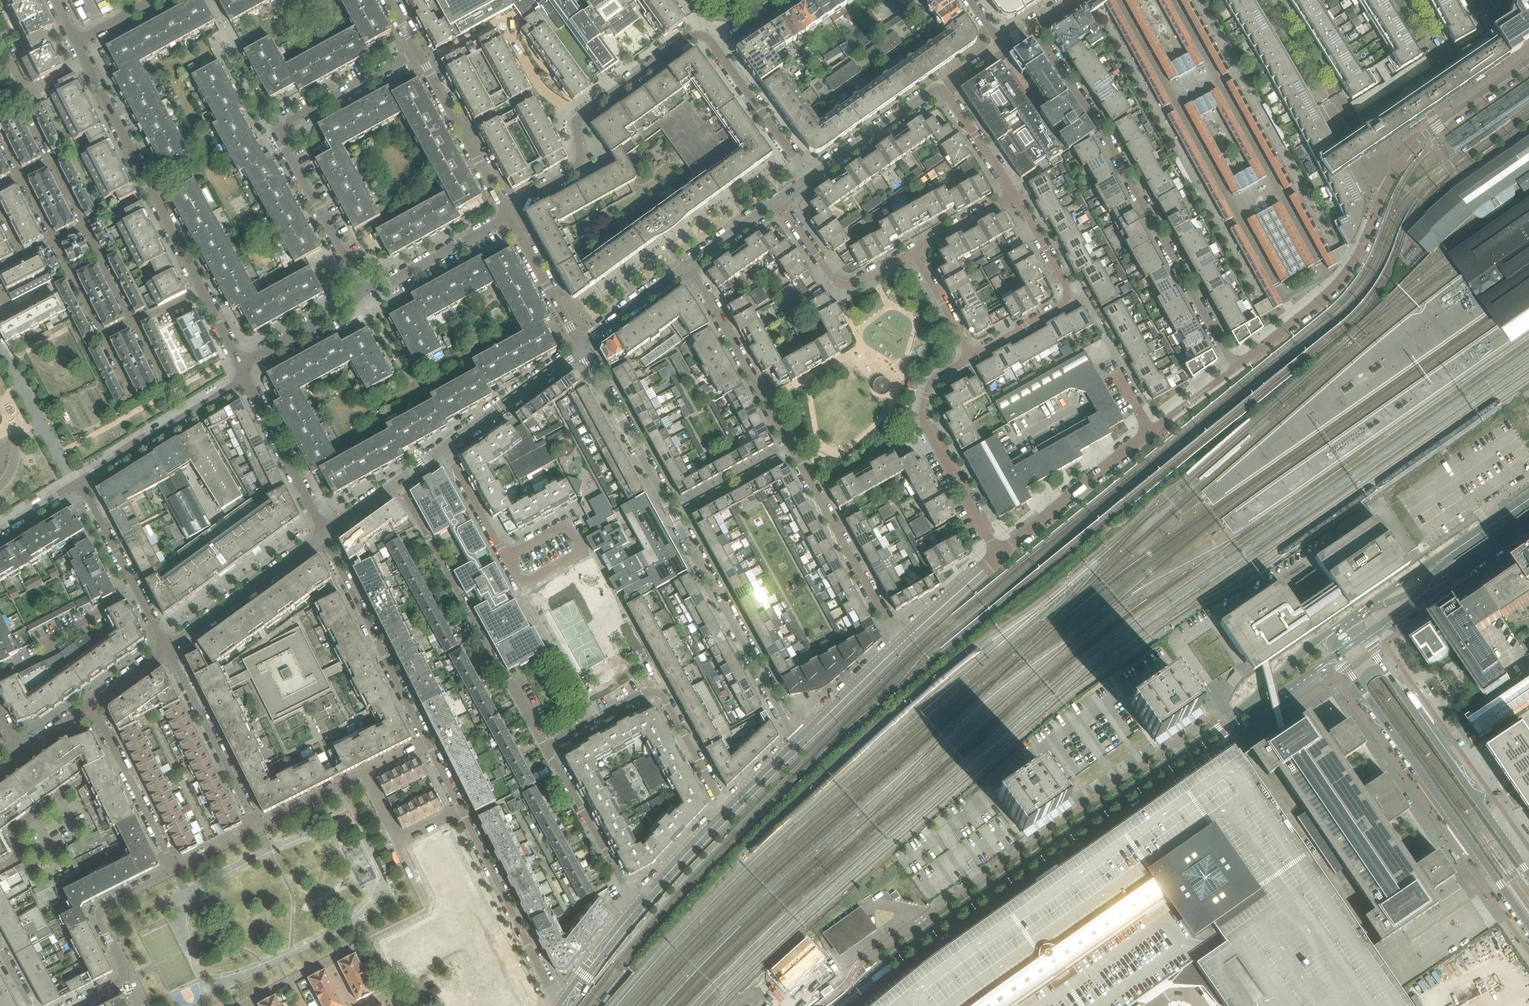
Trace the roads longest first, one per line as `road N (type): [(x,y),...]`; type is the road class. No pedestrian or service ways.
road 1 (tertiary): [(1326,636),(1230,719),(820,1005)]
road 2 (tertiary): [(841,1005),(1339,655)]
road 3 (residential): [(565,1002),(540,971),(325,534)]
road 4 (residential): [(582,345),(799,742)]
road 5 (residential): [(641,904),(547,752),(660,688),(726,812)]
road 6 (residential): [(903,643),(688,264)]
road 7 (residential): [(1031,25),(1107,139),(1235,367)]
road 8 (residential): [(363,291),(275,131),(417,51)]
road 9 (residential): [(716,49),(701,33),(593,108),(579,124),(581,168),(508,216)]
road 10 (residential): [(541,742),(397,483)]
road 11 (residential): [(172,871),(244,836),(252,815),(167,647)]
road 12 (tertiary): [(1363,690),(1528,924)]
road 13 (residential): [(201,289),(76,43)]
road 14 (tertiary): [(1528,873),(1389,671)]
road 15 (residential): [(999,554),(922,418),(932,380),(973,357)]
road 16 (residential): [(1235,367),(1335,288),(1367,242),(1383,192)]
road 17 (residential): [(973,357),(1073,299),(1017,196)]
road 18 (residential): [(75,1005),(125,977),(98,911),(172,871)]
road 19 (residential): [(80,482),(246,379)]
road 20 (residential): [(999,554),(1153,434)]
road 21 (residential): [(167,647),(325,534)]
road 22 (residential): [(417,51),(508,216)]
road 23 (residential): [(914,253),(845,288),(777,201)]
road 24 (residential): [(80,482),(167,647)]
road 25 (residential): [(0,867),(22,854),(11,833),(119,762)]
road 26 (residential): [(325,534),(246,379)]
road 27 (residential): [(446,447),(582,345)]
road 28 (residential): [(363,291),(508,216)]
road 29 (residential): [(811,177),(716,49)]
road 30 (residential): [(940,85),(811,177)]
road 31 (residential): [(508,216),(582,345)]
road 32 (residential): [(799,742),(903,643)]
road 33 (residential): [(240,365),(363,291)]
road 34 (residential): [(1017,196),(940,85)]
road 35 (residential): [(688,264),(582,345)]
road 36 (residential): [(903,643),(999,554)]
road 37 (residential): [(509,558),(446,447)]
road 38 (residential): [(641,904),(726,812)]
road 39 (residential): [(1383,192),(1426,134),(1467,102)]
road 40 (residential): [(565,1002),(641,904)]
road 41 (residential): [(119,762),(172,871)]

